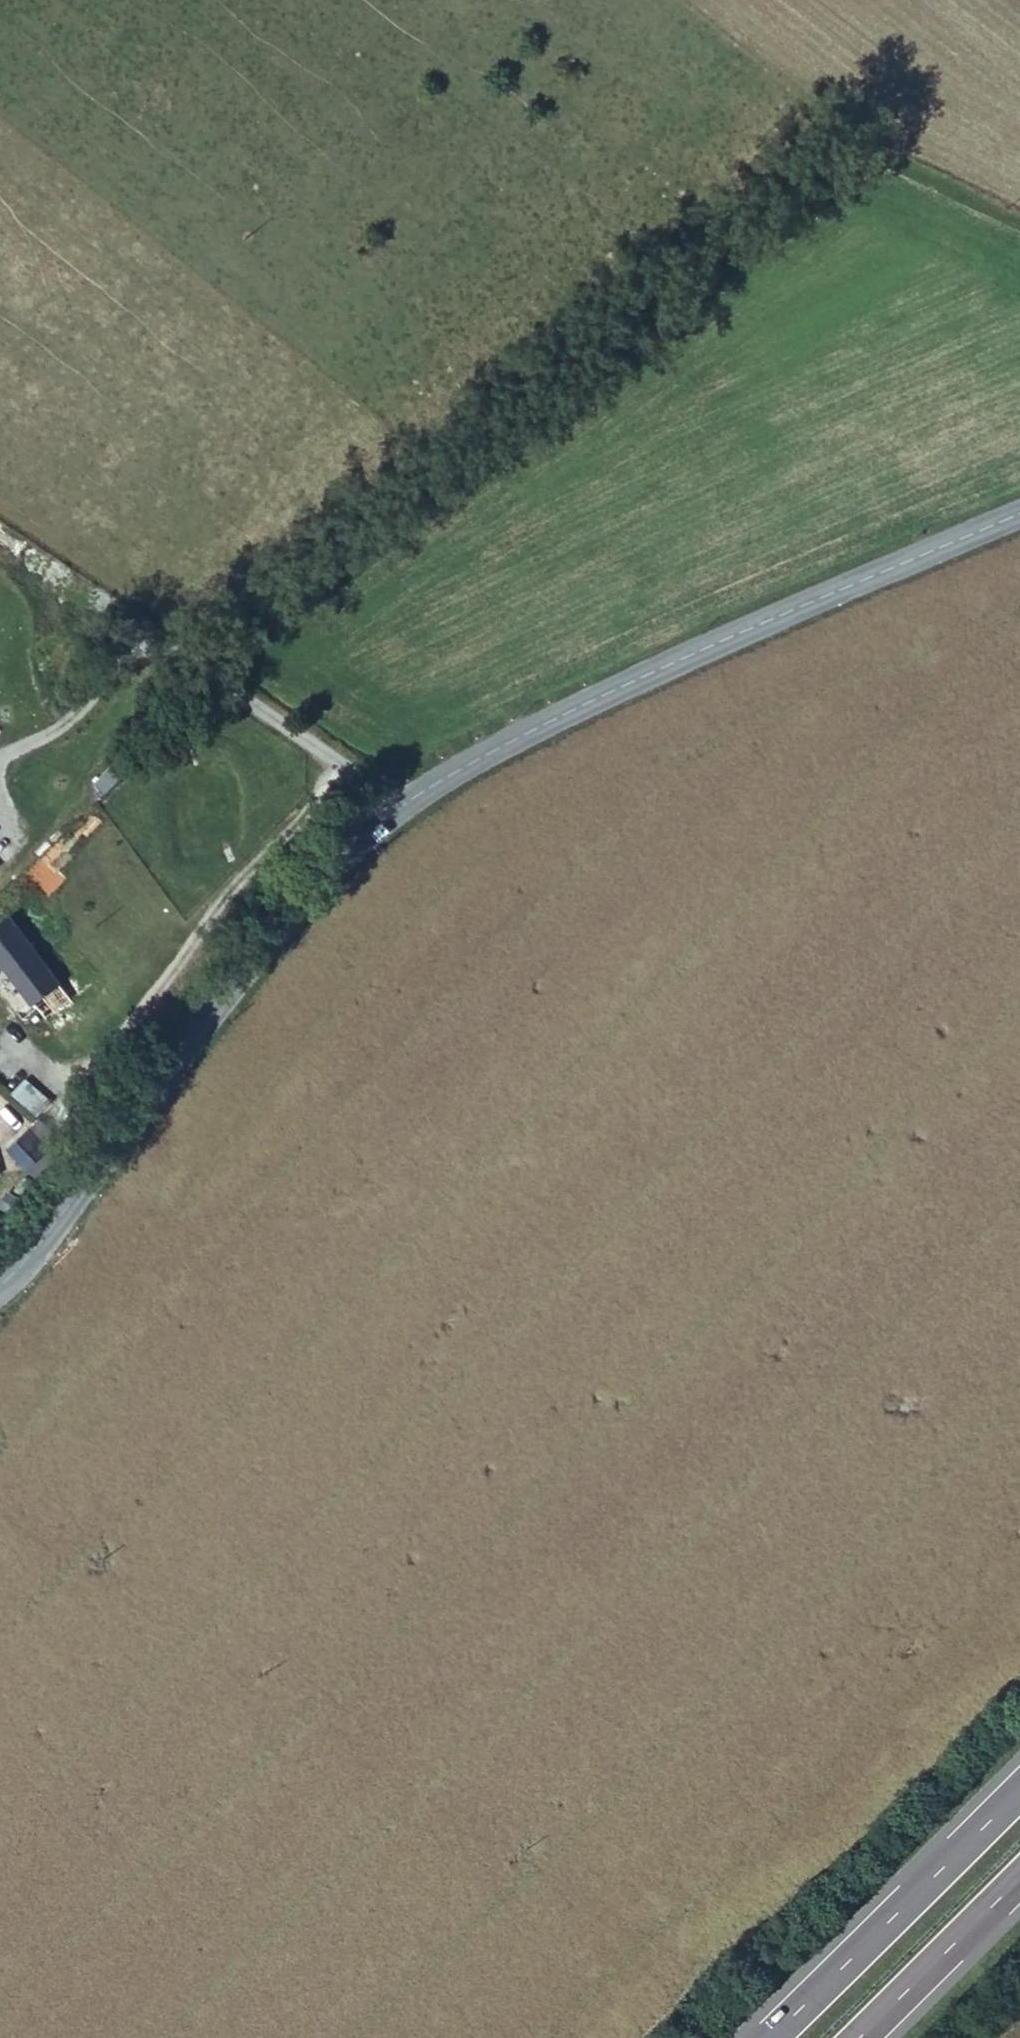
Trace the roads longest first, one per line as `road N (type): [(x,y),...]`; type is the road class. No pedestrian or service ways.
road 1 (tertiary): [(0,1284),(33,1251),(308,876),(401,799),(619,679),(1019,507)]
road 2 (motorway): [(1019,1791),(773,2037)]
road 3 (motorway): [(862,2037),(1019,1881)]

